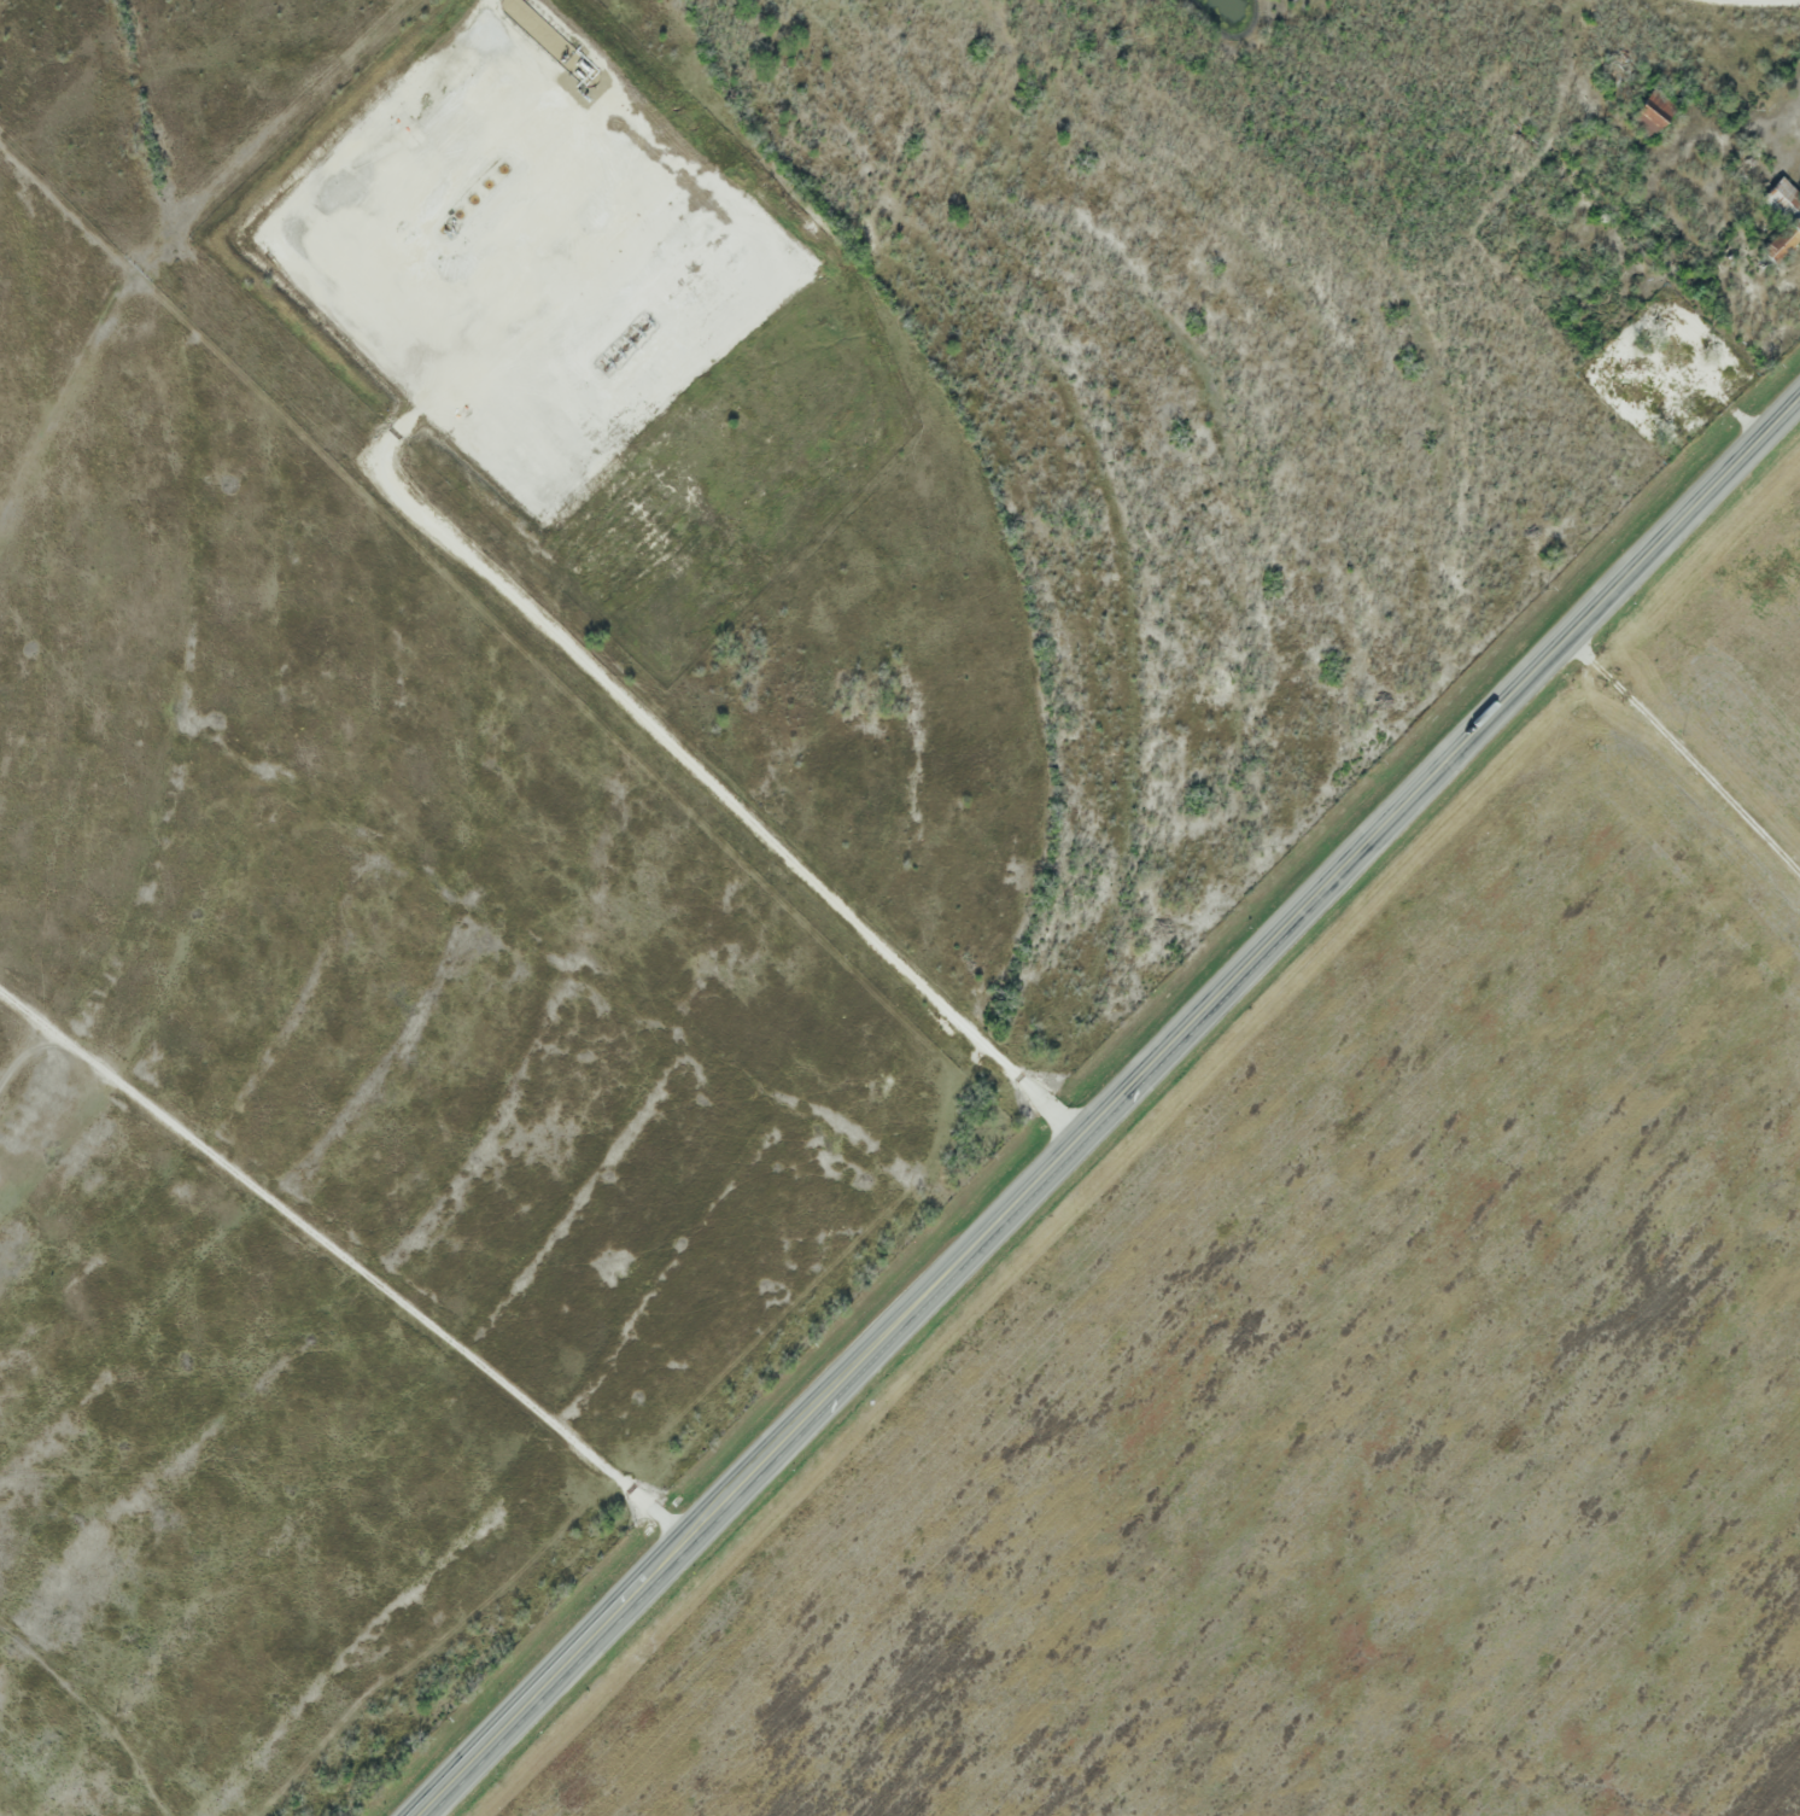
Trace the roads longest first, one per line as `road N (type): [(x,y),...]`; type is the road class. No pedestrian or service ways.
road 1 (primary): [(426,1815),(1799,404)]
road 2 (residential): [(1799,888),(1571,638)]

